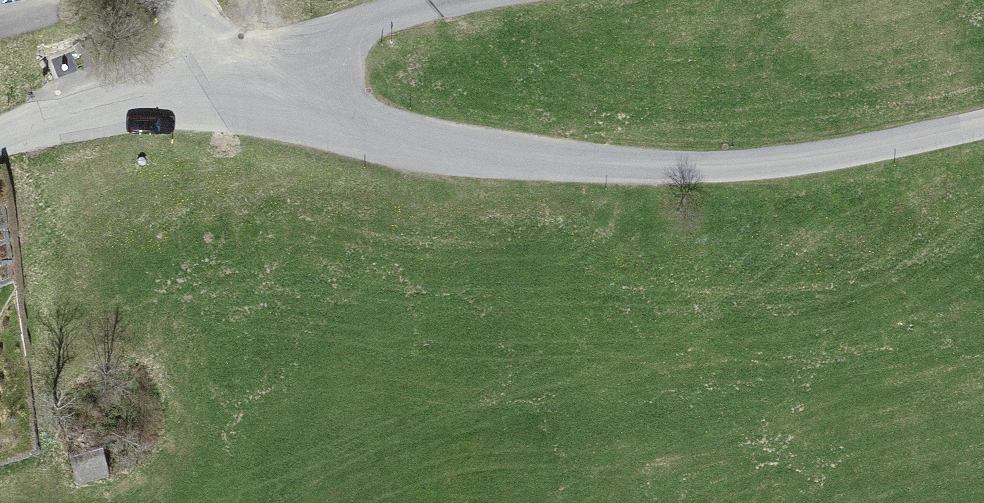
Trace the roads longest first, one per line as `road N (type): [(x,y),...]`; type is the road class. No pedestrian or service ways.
road 1 (unclassified): [(983,121),(783,164),(656,171),(454,148),(214,94)]
road 2 (track): [(214,94),(388,15),(533,0)]
road 3 (unclassified): [(214,94),(143,97),(0,135)]

